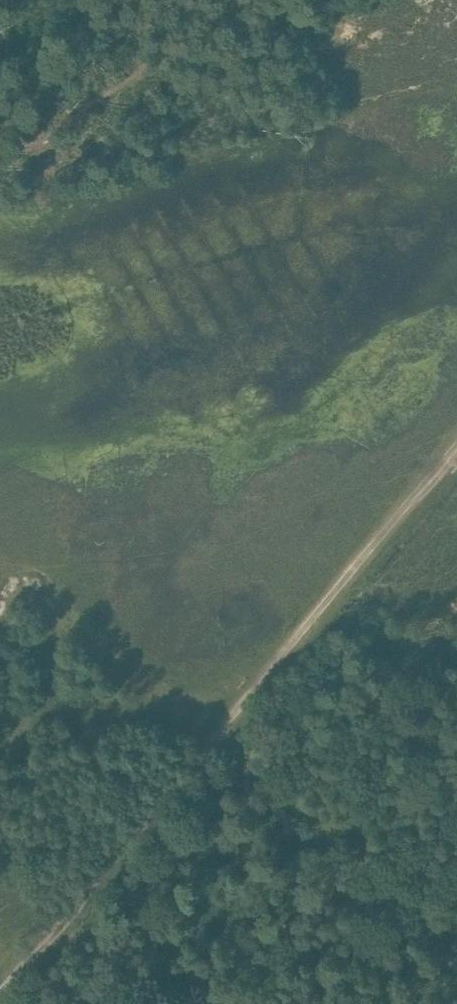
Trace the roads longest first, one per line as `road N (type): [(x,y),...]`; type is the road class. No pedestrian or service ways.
road 1 (track): [(205,727),(456,426)]
road 2 (track): [(456,927),(205,727)]
road 3 (track): [(0,973),(205,727)]

